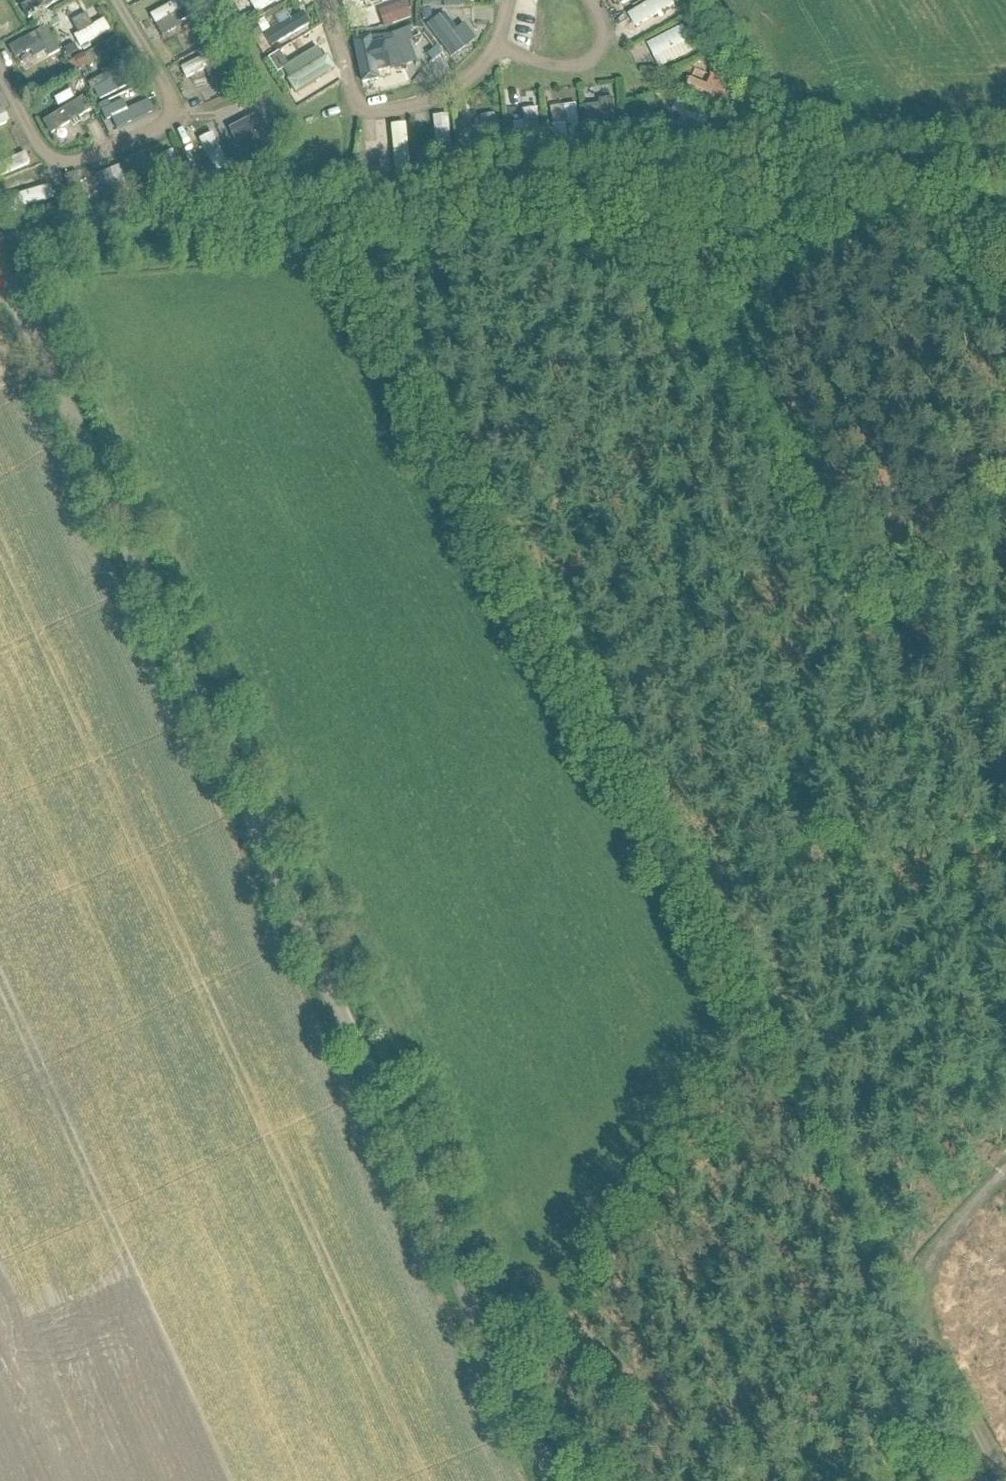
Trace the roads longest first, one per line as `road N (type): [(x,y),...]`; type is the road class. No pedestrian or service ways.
road 1 (unclassified): [(550,1480),(0,273)]
road 2 (track): [(17,242),(120,242),(915,176)]
road 3 (track): [(1003,1480),(916,1317),(928,1262),(1005,1167)]
road 4 (track): [(1005,805),(919,679),(910,649),(938,591),(1005,513)]
road 5 (track): [(1005,282),(915,176)]

